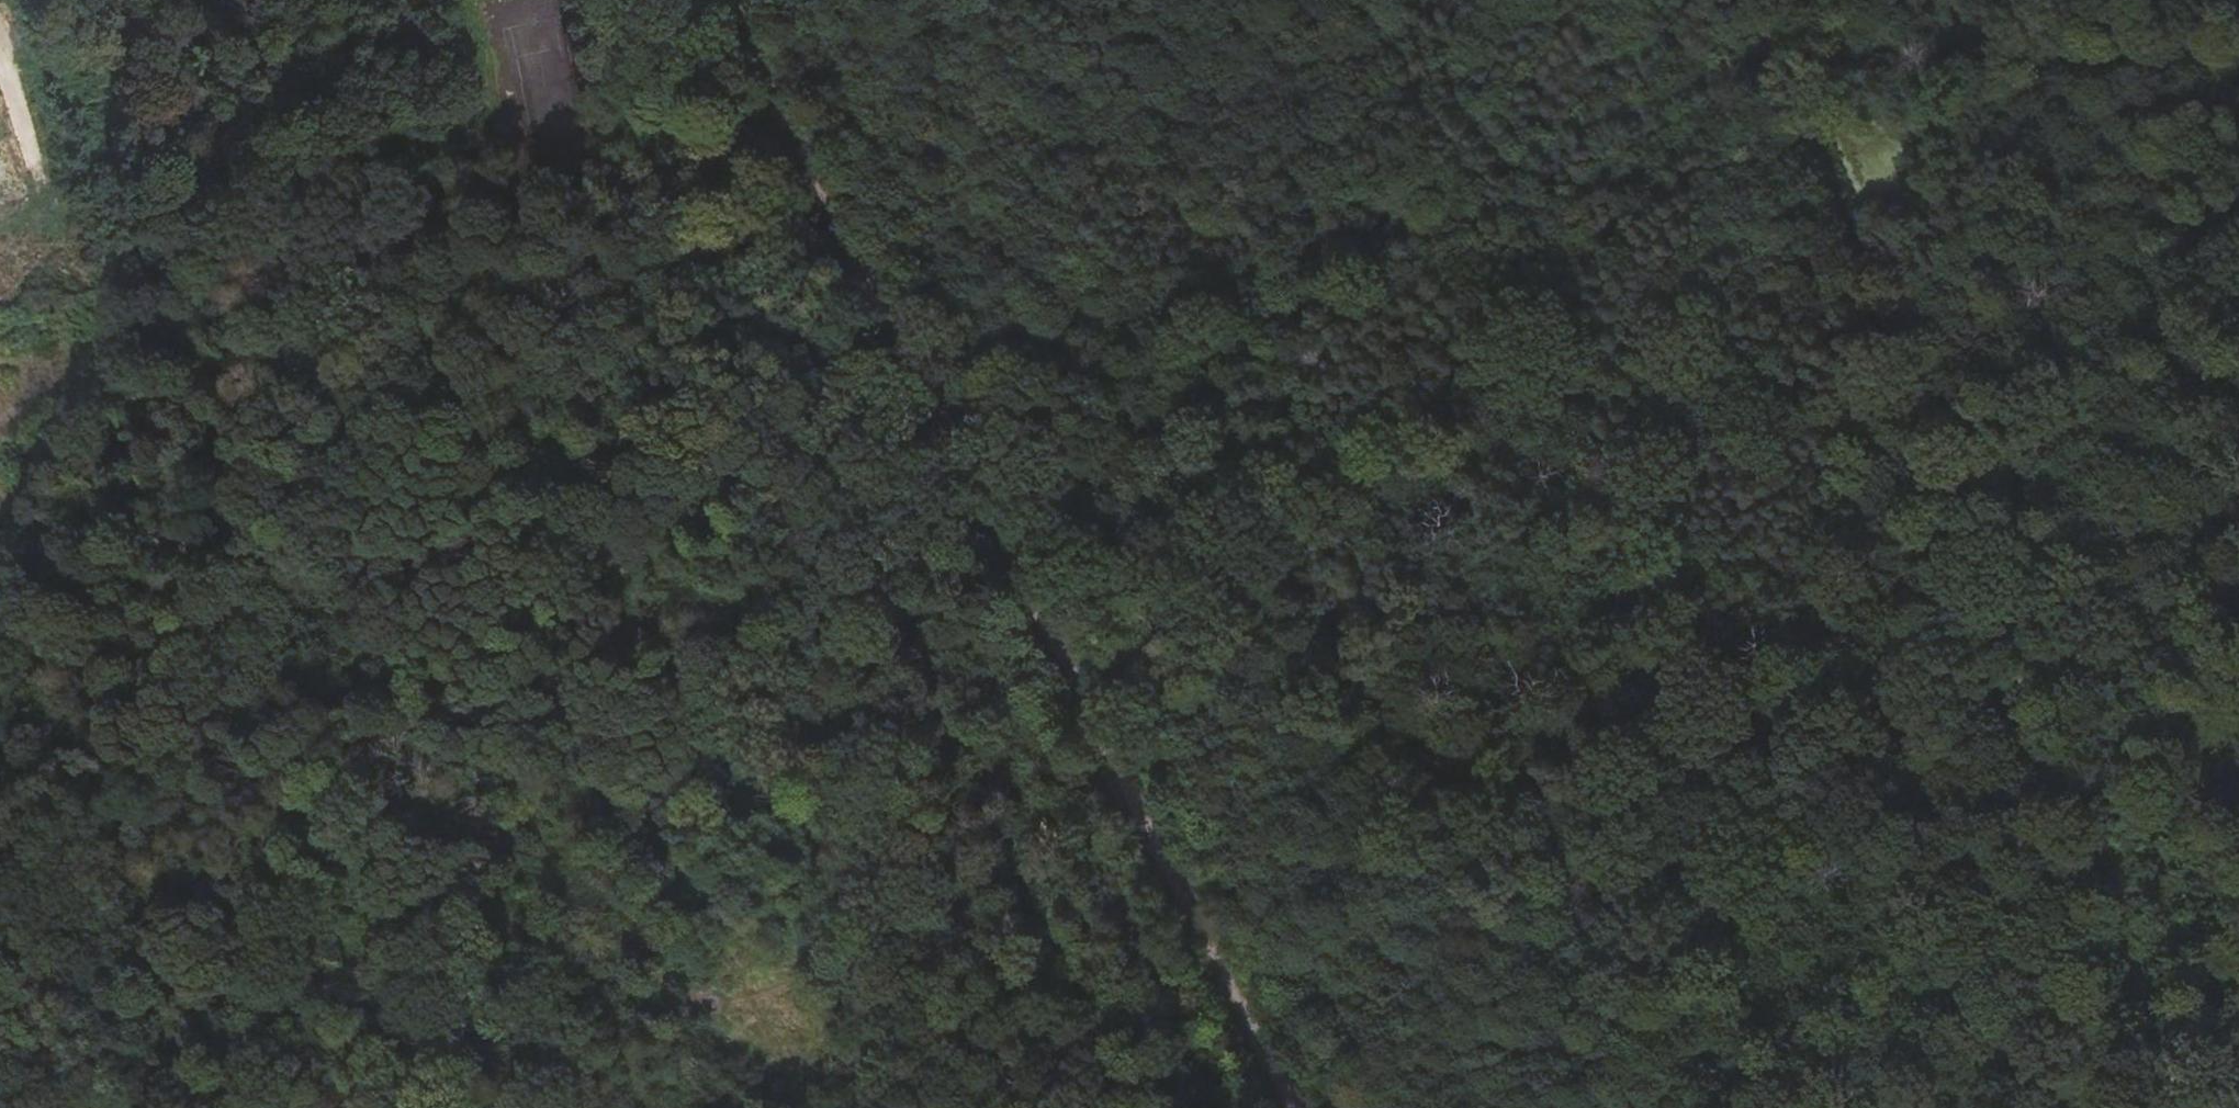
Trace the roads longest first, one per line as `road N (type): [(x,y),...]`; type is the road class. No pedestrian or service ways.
road 1 (unclassified): [(739,0),(1296,1107)]
road 2 (track): [(2199,1107),(1771,40)]

